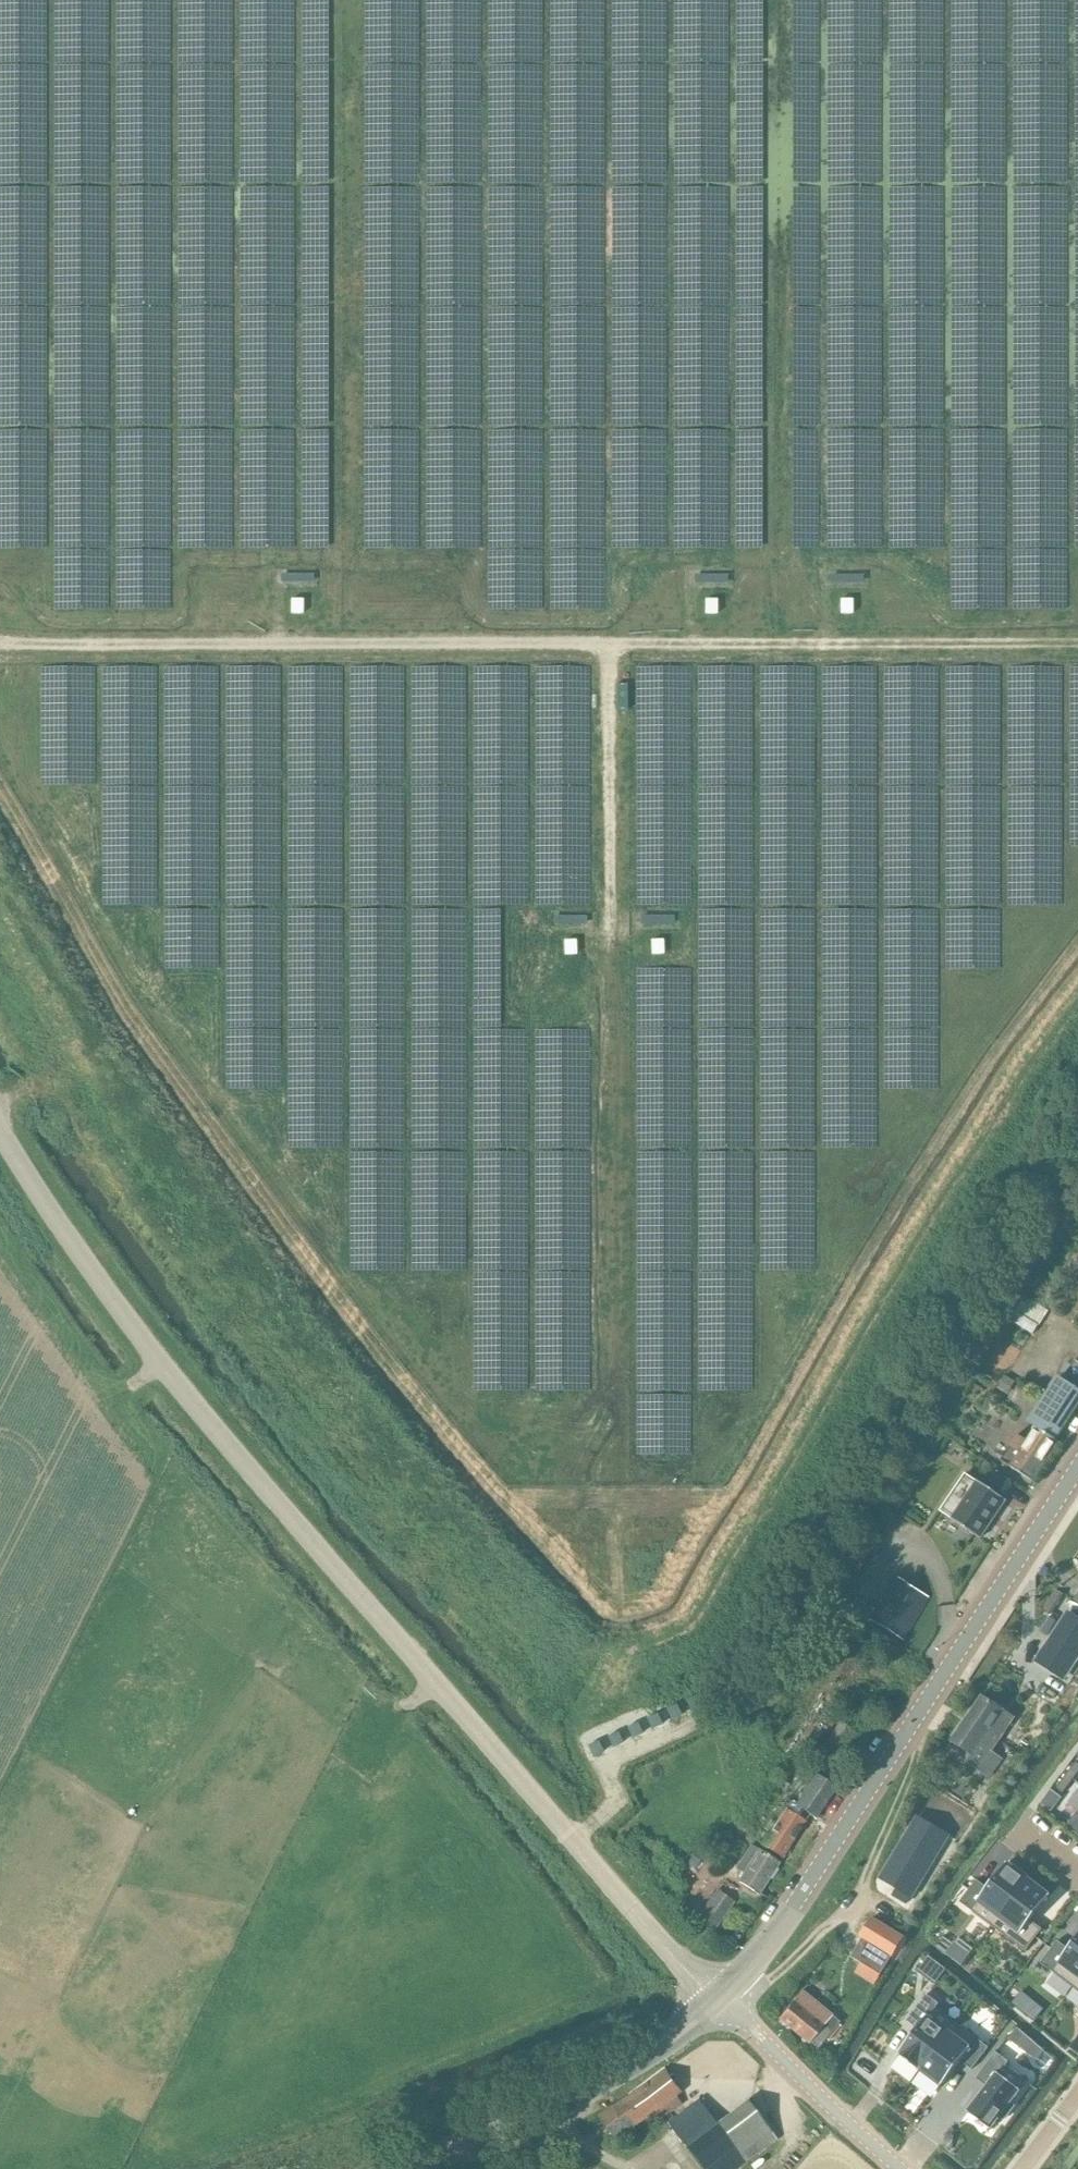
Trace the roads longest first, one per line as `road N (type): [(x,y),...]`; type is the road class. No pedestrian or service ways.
road 1 (unclassified): [(717,1996),(161,1365),(0,1134)]
road 2 (tertiary): [(1077,1465),(817,1870),(717,1996)]
road 3 (track): [(937,1687),(850,1907),(762,1988),(717,1996)]
road 4 (tertiary): [(435,2157),(610,2077),(662,2046),(717,1996)]
road 5 (tertiary): [(898,2168),(717,1996)]

